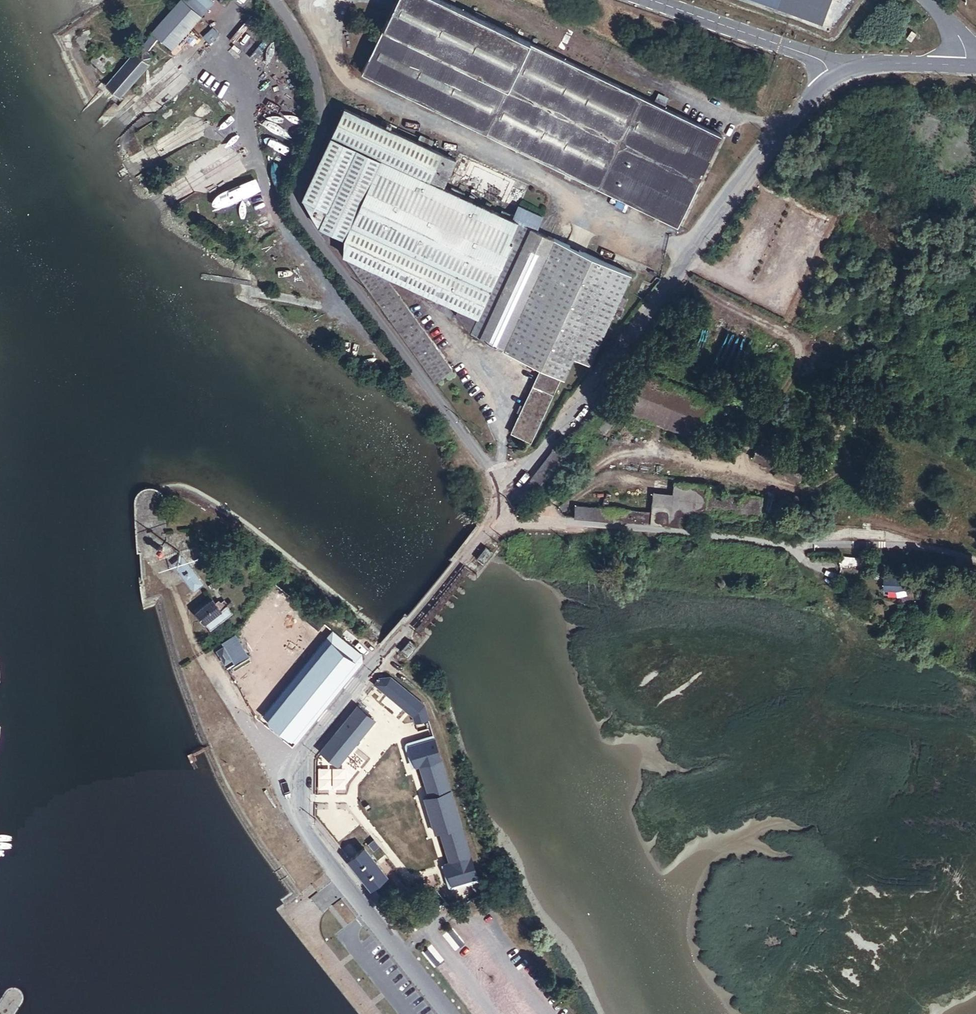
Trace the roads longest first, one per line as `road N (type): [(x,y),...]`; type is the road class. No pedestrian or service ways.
road 1 (unclassified): [(495,520),(317,735),(294,783),(306,825),(450,1013)]
road 2 (unclassified): [(508,493),(293,204),(319,99),(306,53),(272,0)]
road 3 (unclassified): [(832,78),(508,493)]
road 4 (track): [(380,659),(431,701),(487,874),(570,975)]
road 5 (unclassified): [(495,520),(762,543),(816,544),(852,533)]
road 6 (unclassified): [(651,0),(821,60),(832,78)]
road 7 (unclassified): [(975,65),(900,63),(832,78)]

